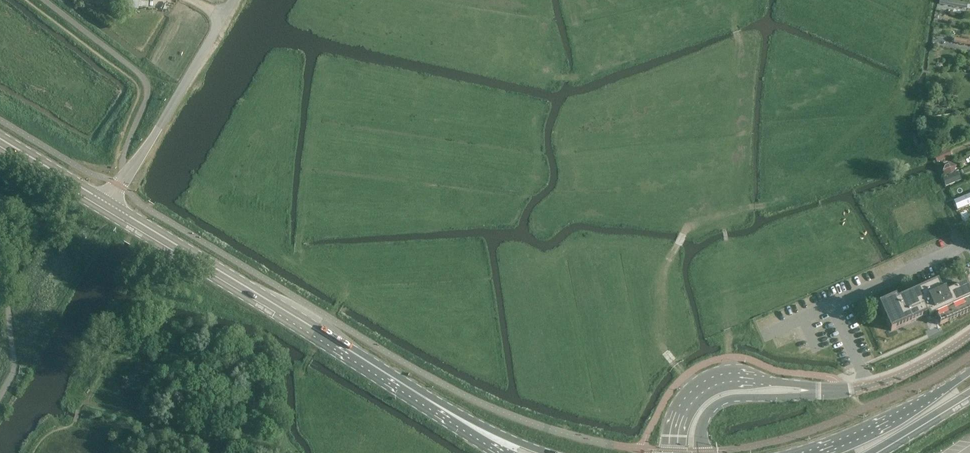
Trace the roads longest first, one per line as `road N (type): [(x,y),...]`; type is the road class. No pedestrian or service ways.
road 1 (secondary): [(445,415),(105,207)]
road 2 (unclassified): [(105,207),(234,0)]
road 3 (tertiary): [(827,390),(739,377),(712,382),(684,405),(673,452)]
road 4 (secondary): [(969,374),(879,428),(815,452)]
road 5 (tertiary): [(701,452),(705,418),(720,402),(827,390)]
road 6 (tertiary): [(969,335),(912,370),(827,390)]
road 7 (secondary): [(105,207),(0,144)]

